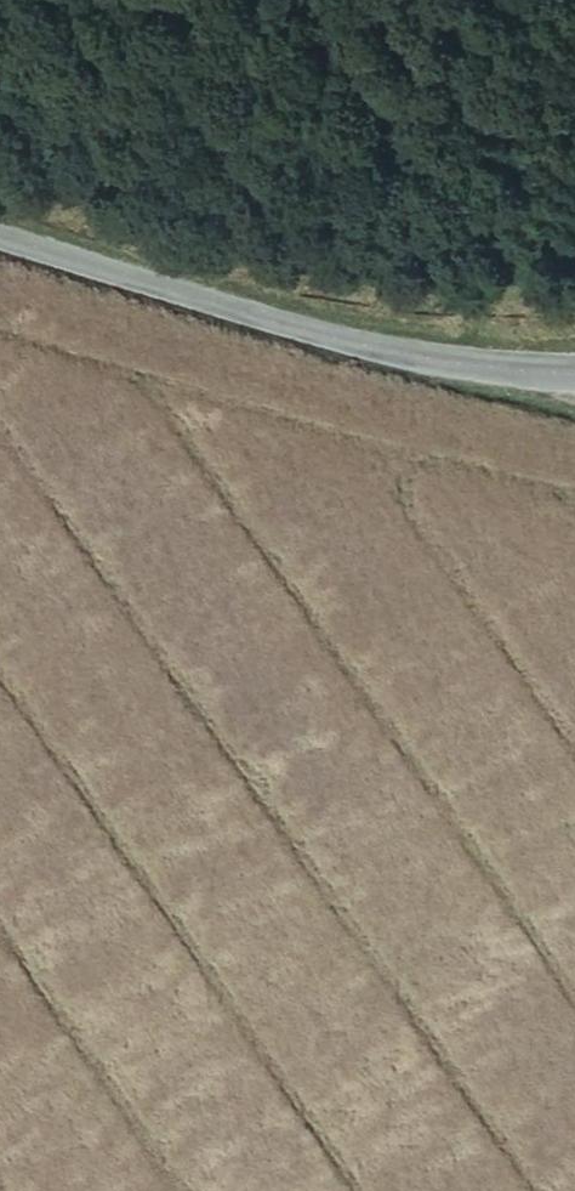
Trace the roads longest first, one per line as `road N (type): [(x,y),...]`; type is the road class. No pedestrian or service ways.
road 1 (tertiary): [(0,231),(362,341),(574,372)]

